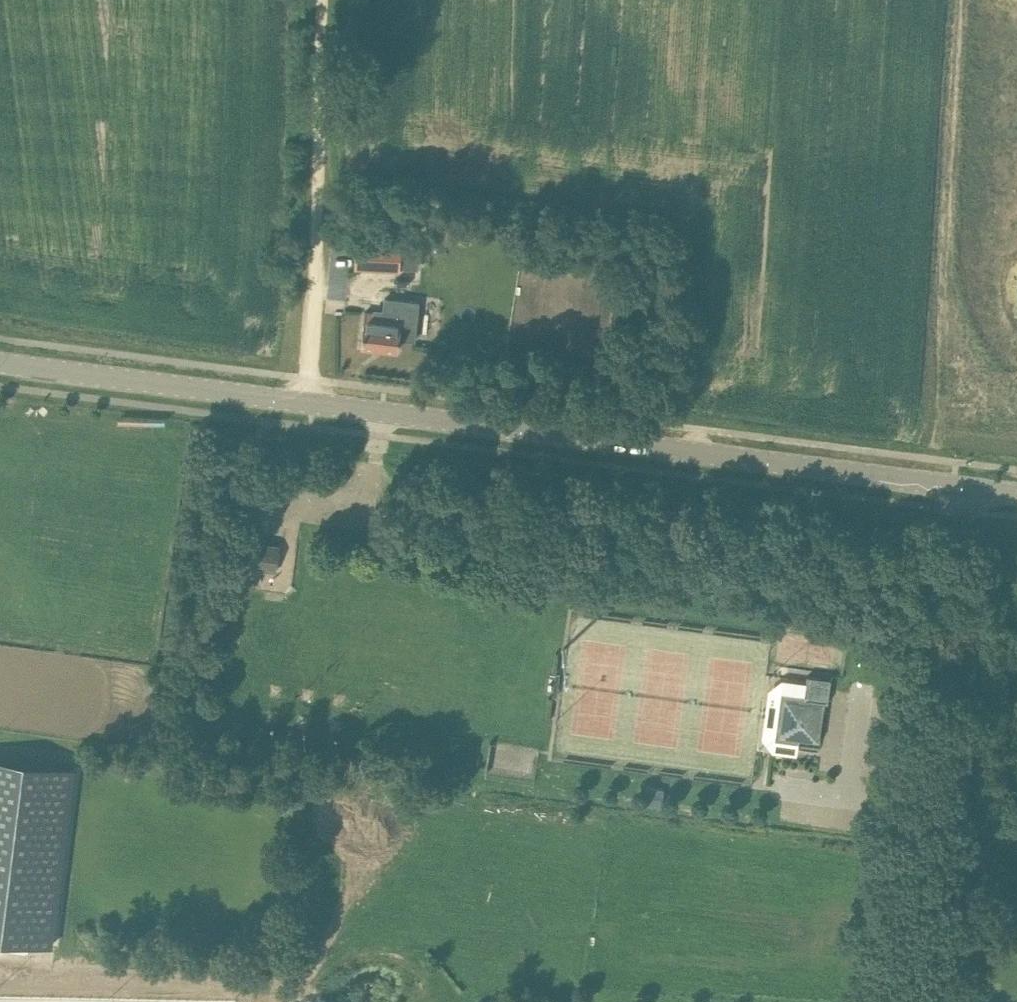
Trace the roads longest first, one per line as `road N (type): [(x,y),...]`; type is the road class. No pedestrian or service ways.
road 1 (tertiary): [(958,486),(0,362)]
road 2 (unclassified): [(892,1001),(958,486)]
road 3 (track): [(309,379),(325,0)]

